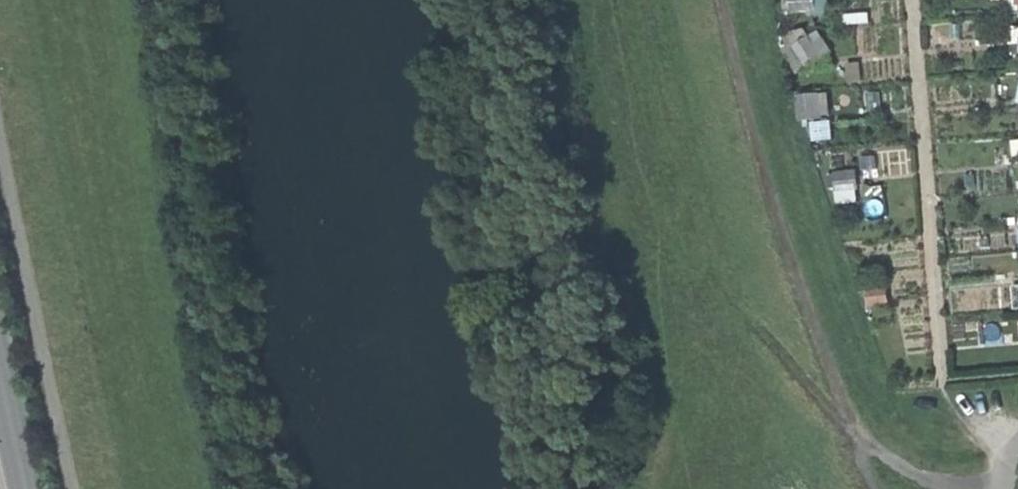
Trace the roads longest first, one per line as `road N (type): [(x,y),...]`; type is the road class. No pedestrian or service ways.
road 1 (track): [(725,0),(782,220),(861,434)]
road 2 (primary): [(37,488),(0,318)]

